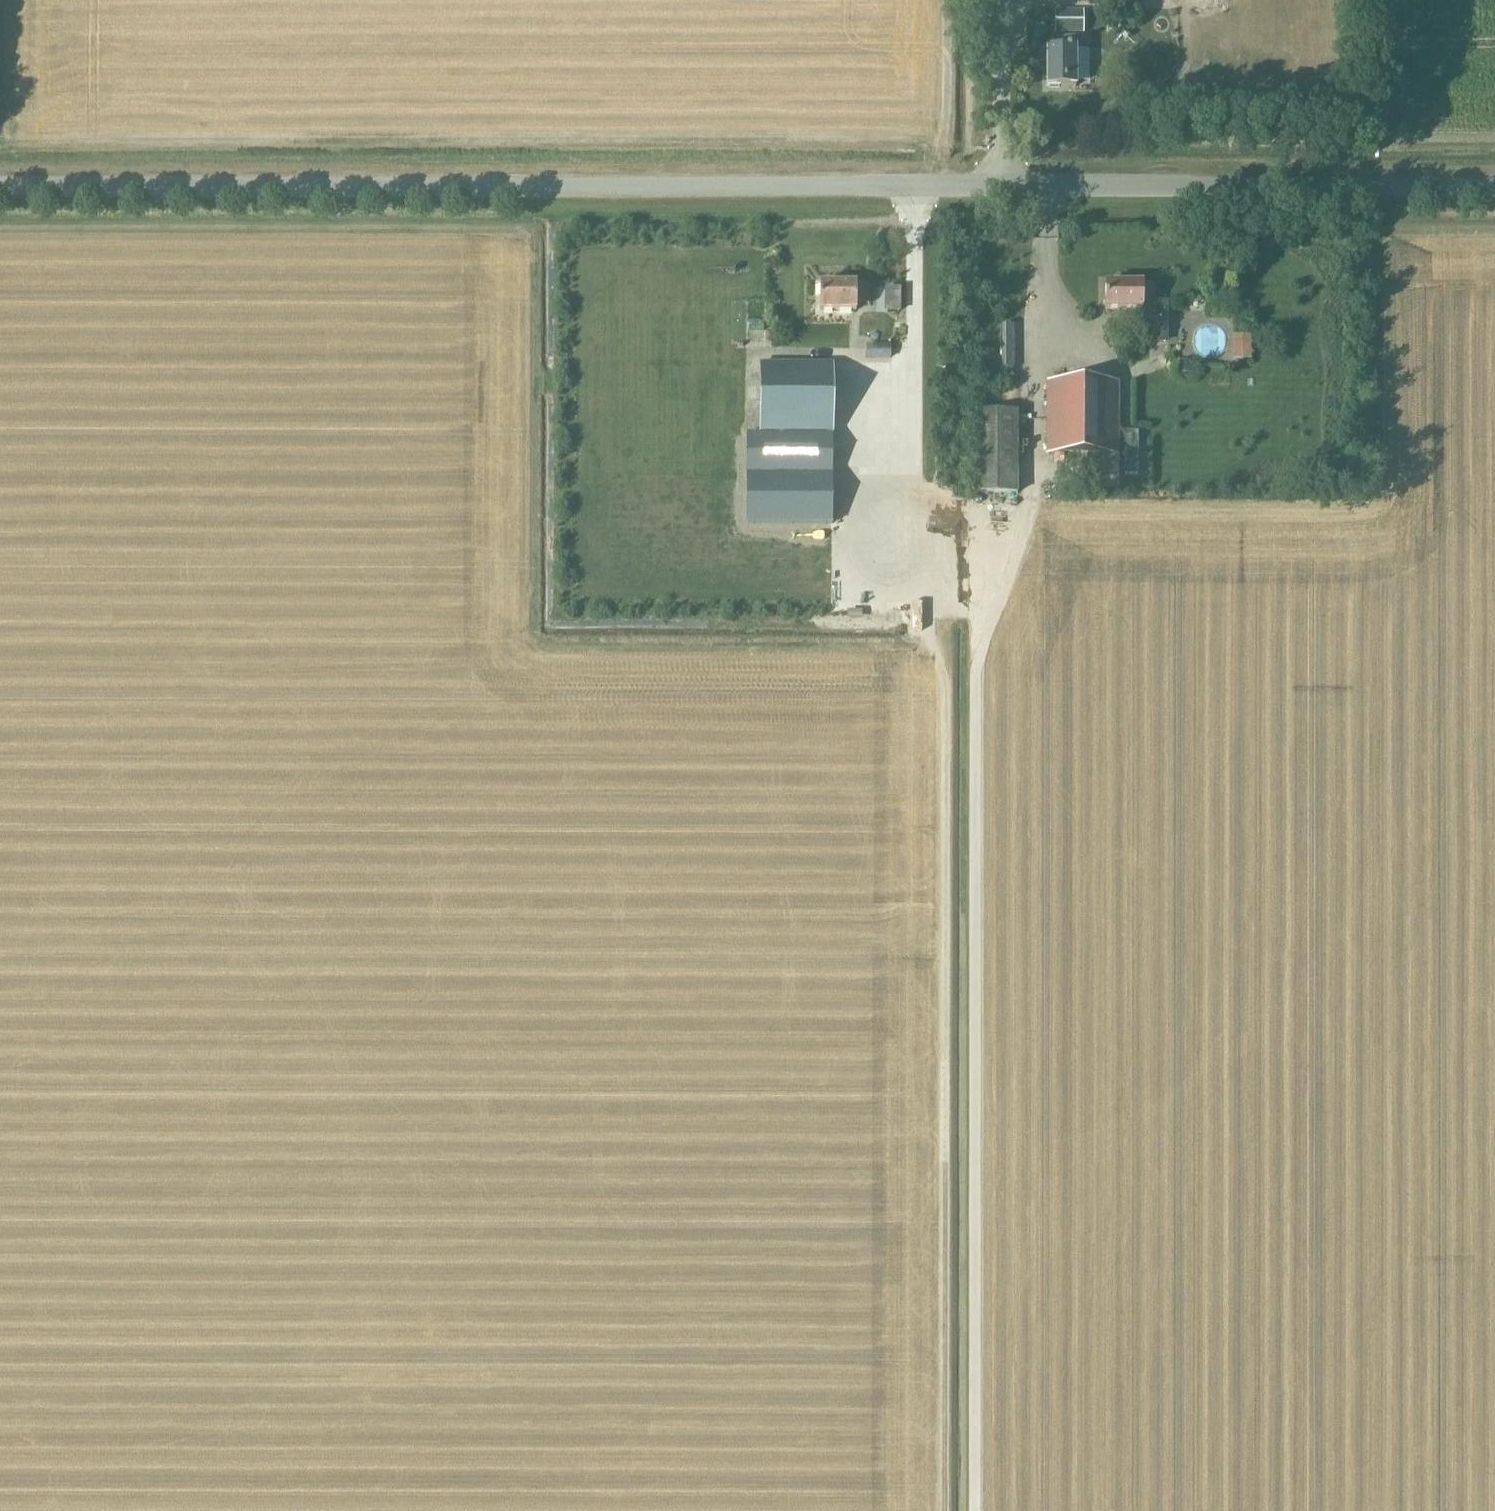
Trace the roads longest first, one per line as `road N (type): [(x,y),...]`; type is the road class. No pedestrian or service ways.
road 1 (unclassified): [(1494,185),(0,185)]

